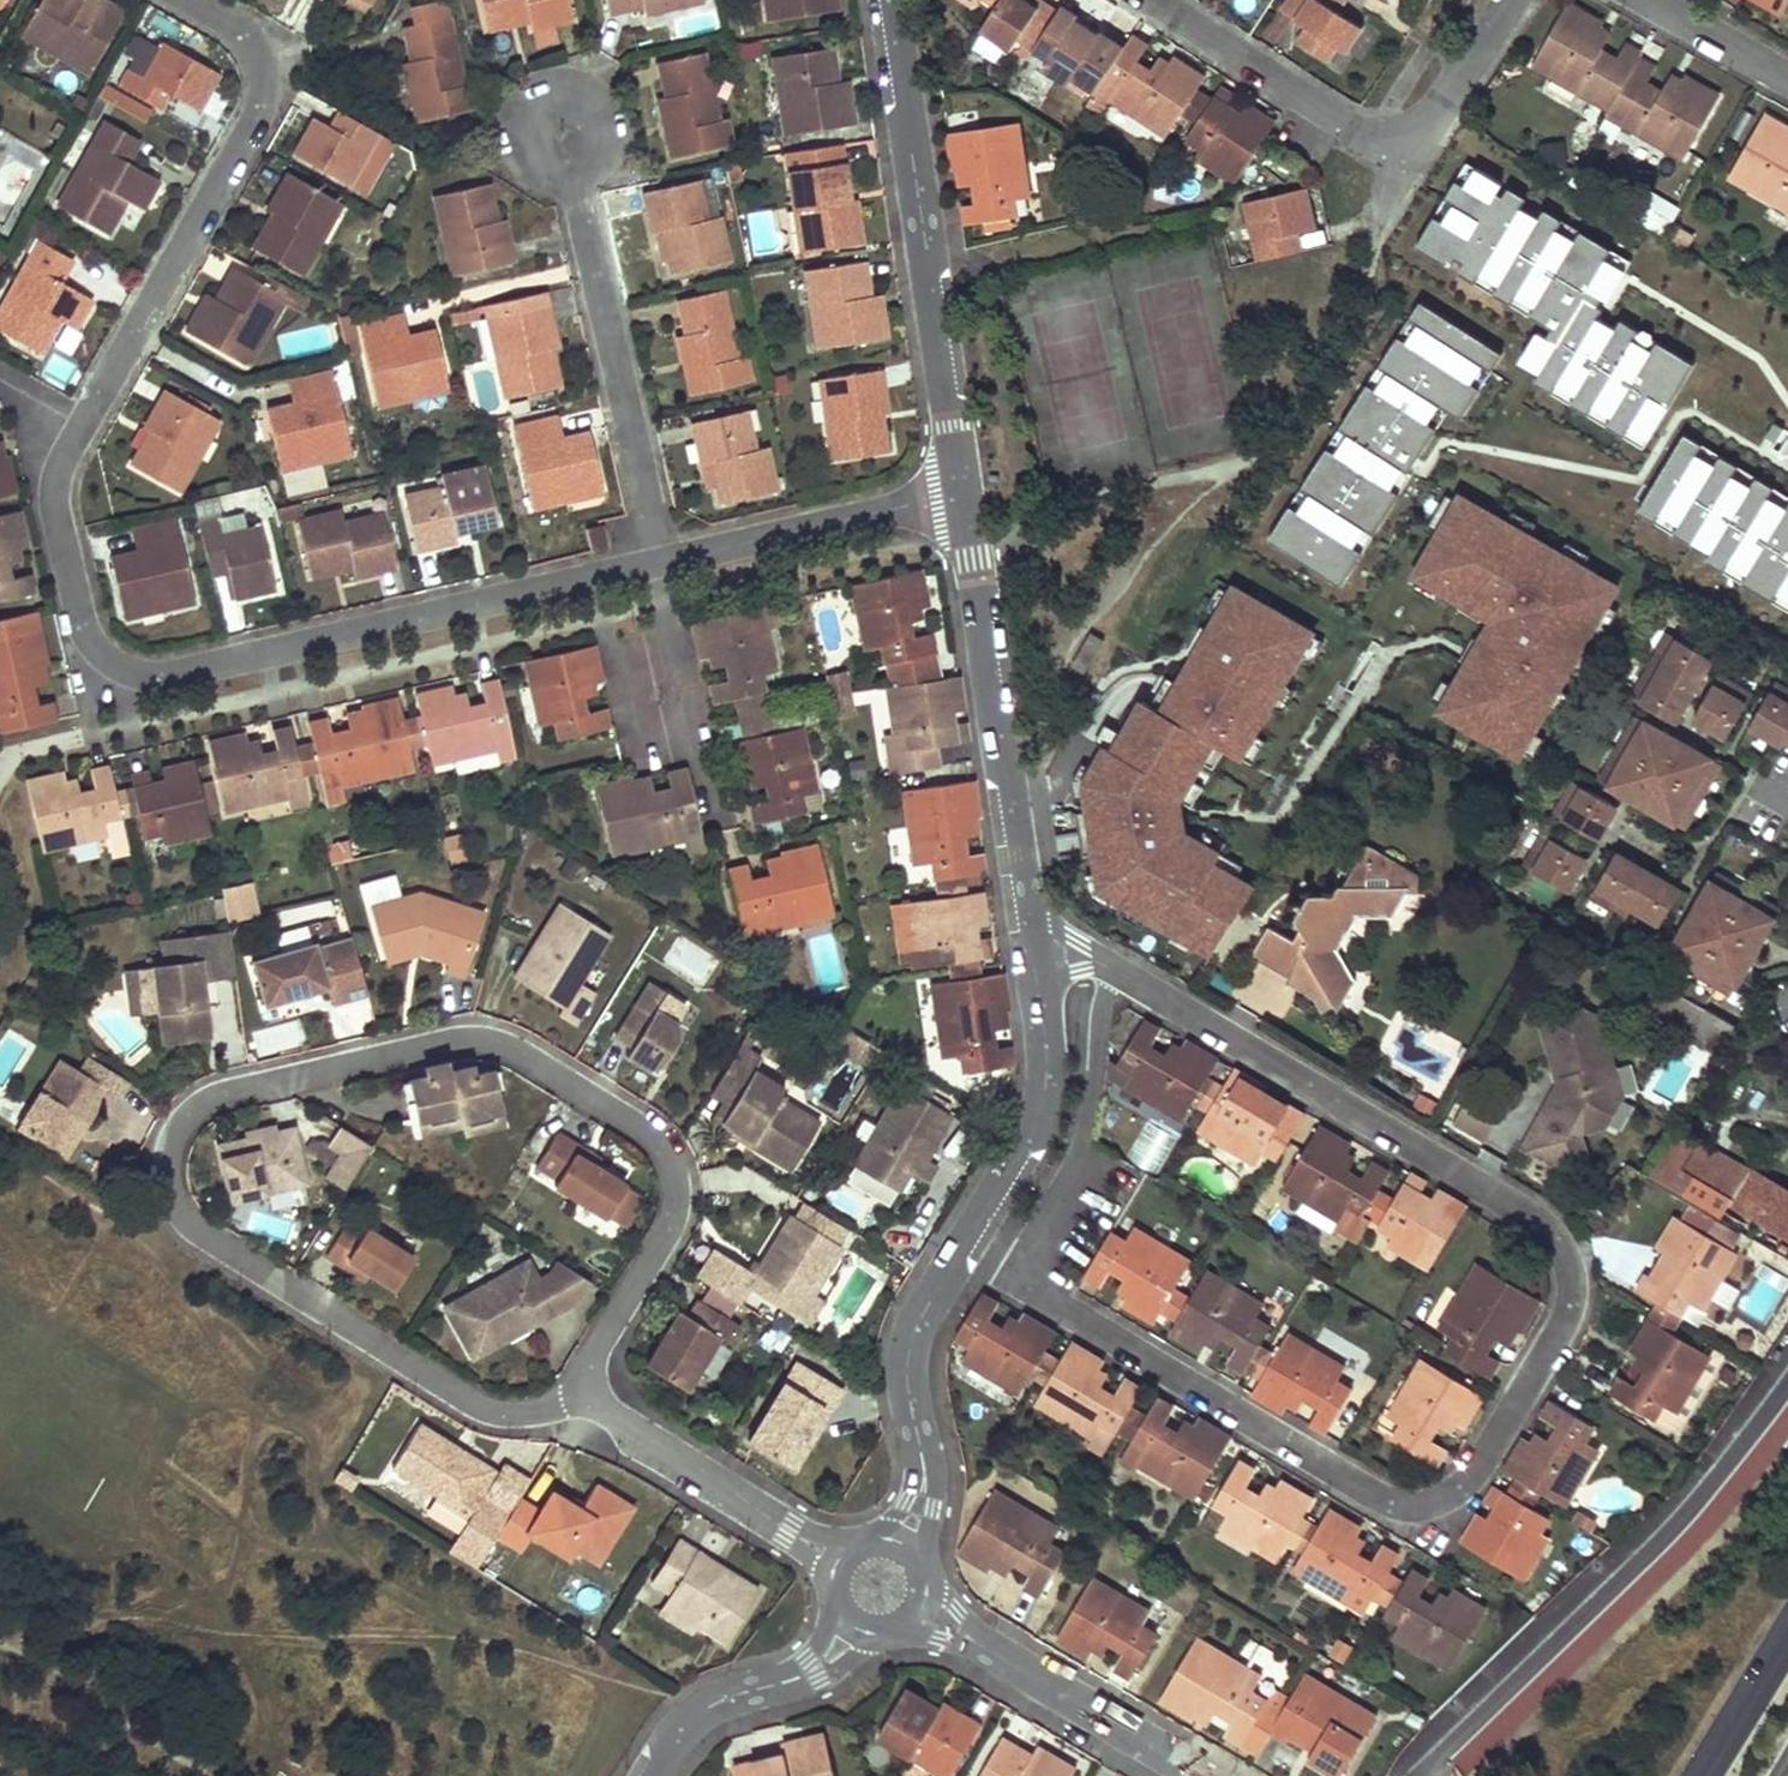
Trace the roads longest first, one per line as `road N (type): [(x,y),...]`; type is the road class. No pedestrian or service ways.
road 1 (residential): [(1116,969),(1539,1219),(1562,1248),(1571,1282),(1564,1323),(1468,1480),(1441,1501),(1374,1497),(1028,1287),(1042,1233),(1087,1143)]
road 2 (residential): [(589,1394),(587,1370),(605,1330),(673,1225),(677,1187),(655,1137),(522,1055),(488,1044),(452,1044),(226,1095),(194,1110),(174,1137),(171,1171),(175,1204),(205,1241),(457,1397),(498,1409),(562,1401)]
road 3 (residential): [(661,563),(164,674),(113,669),(73,601),(56,470),(265,96),(259,51),(233,14),(207,0)]
road 4 (residential): [(879,1587),(919,1514),(926,1474),(906,1375),(913,1337),(1038,1123),(1050,1071),(1032,949)]
road 5 (unclassified): [(1424,1775),(1679,1524),(1787,1386)]
road 6 (residential): [(962,494),(890,0)]
road 7 (residential): [(1514,0),(1417,138),(1382,144),(1152,0)]
road 8 (residential): [(1032,949),(962,494)]
road 9 (residential): [(563,122),(661,563)]
road 10 (residential): [(1200,1775),(879,1587)]
road 11 (residential): [(879,1587),(589,1394)]
road 12 (residential): [(879,1587),(838,1652),(808,1674),(719,1701),(693,1718),(650,1775)]
road 13 (residential): [(962,494),(661,563)]
road 14 (residential): [(661,563),(702,755)]
road 15 (residential): [(1087,1143),(1101,1017),(1116,969)]
road 16 (secondary): [(1787,1629),(1696,1775)]
road 17 (residential): [(1658,0),(1787,71)]

